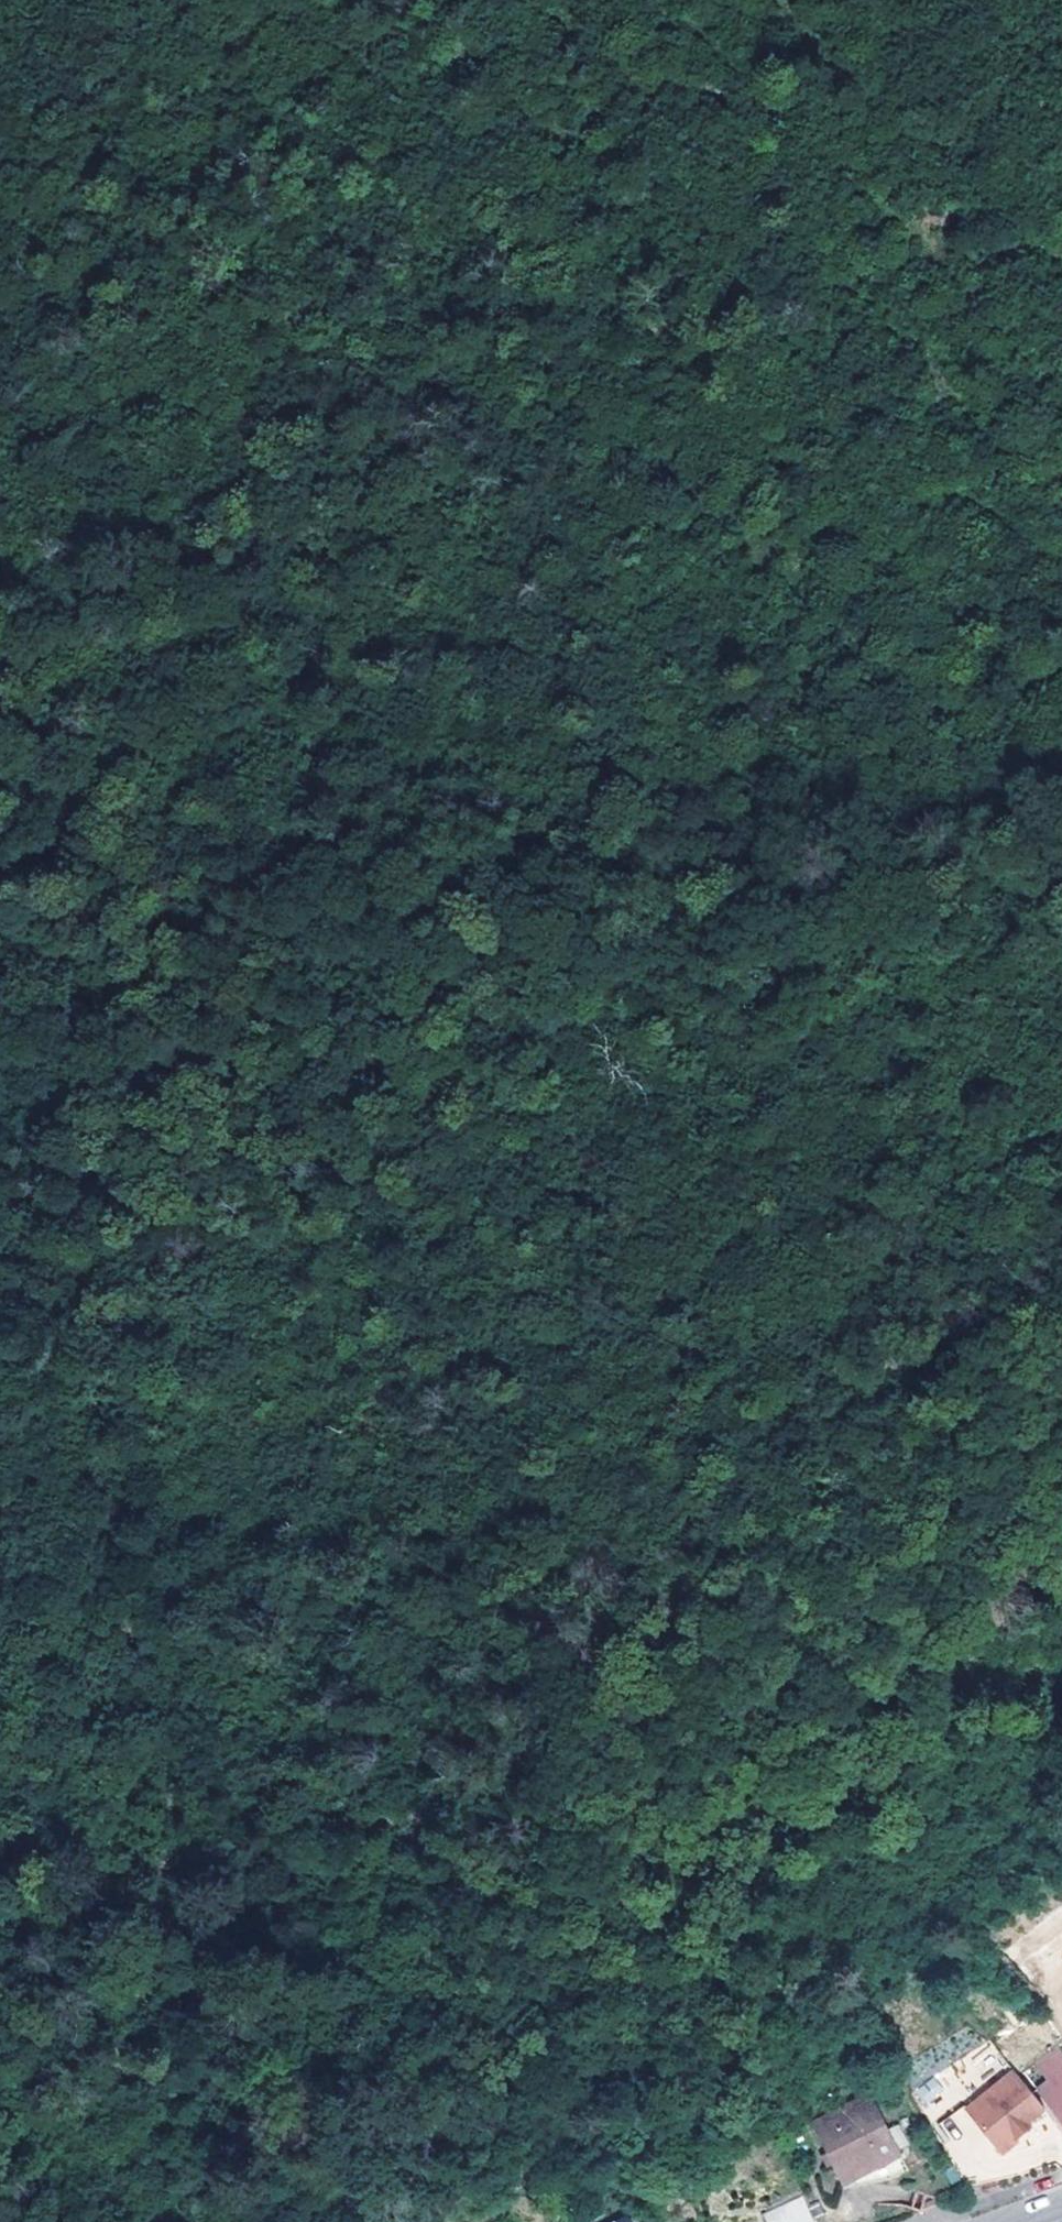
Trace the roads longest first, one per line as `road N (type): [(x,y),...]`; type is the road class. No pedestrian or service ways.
road 1 (track): [(0,1424),(113,1632),(178,1890),(99,2067)]
road 2 (track): [(152,0),(0,159)]

